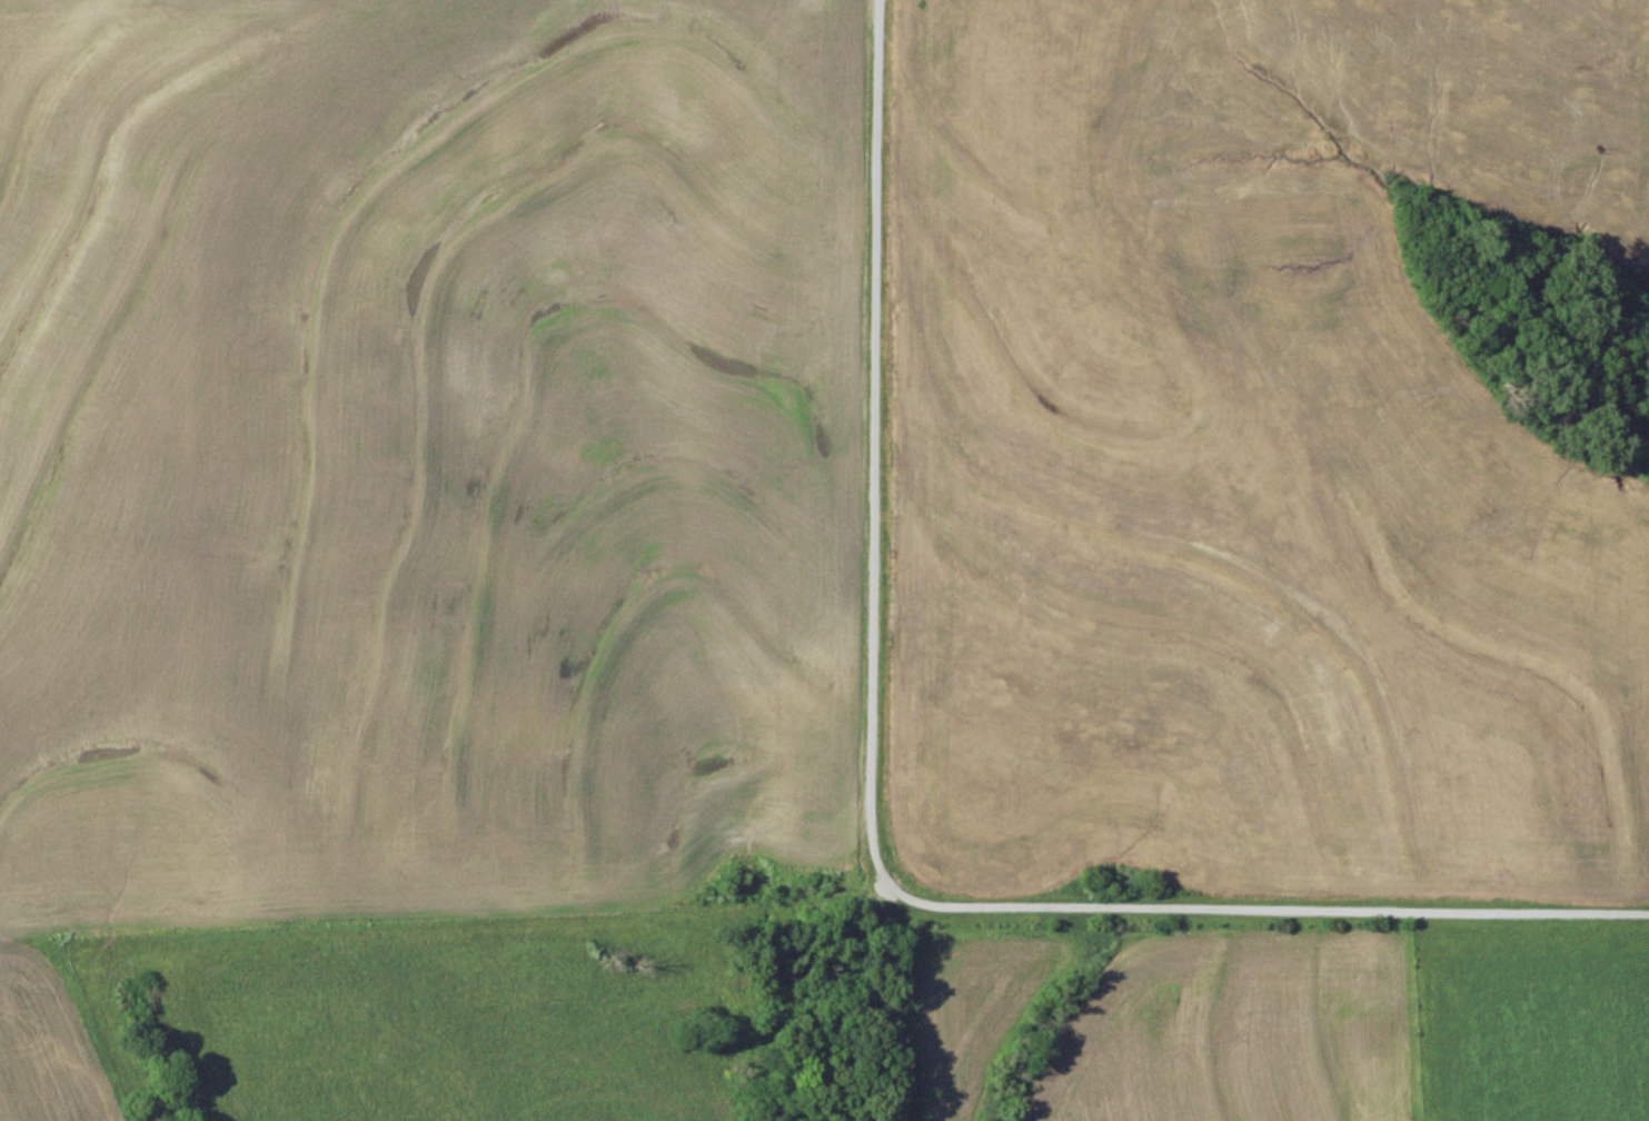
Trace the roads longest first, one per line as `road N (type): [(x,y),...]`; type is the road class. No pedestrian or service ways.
road 1 (residential): [(956,906),(895,896),(881,880),(870,830),(879,0)]
road 2 (residential): [(1648,914),(956,906)]

